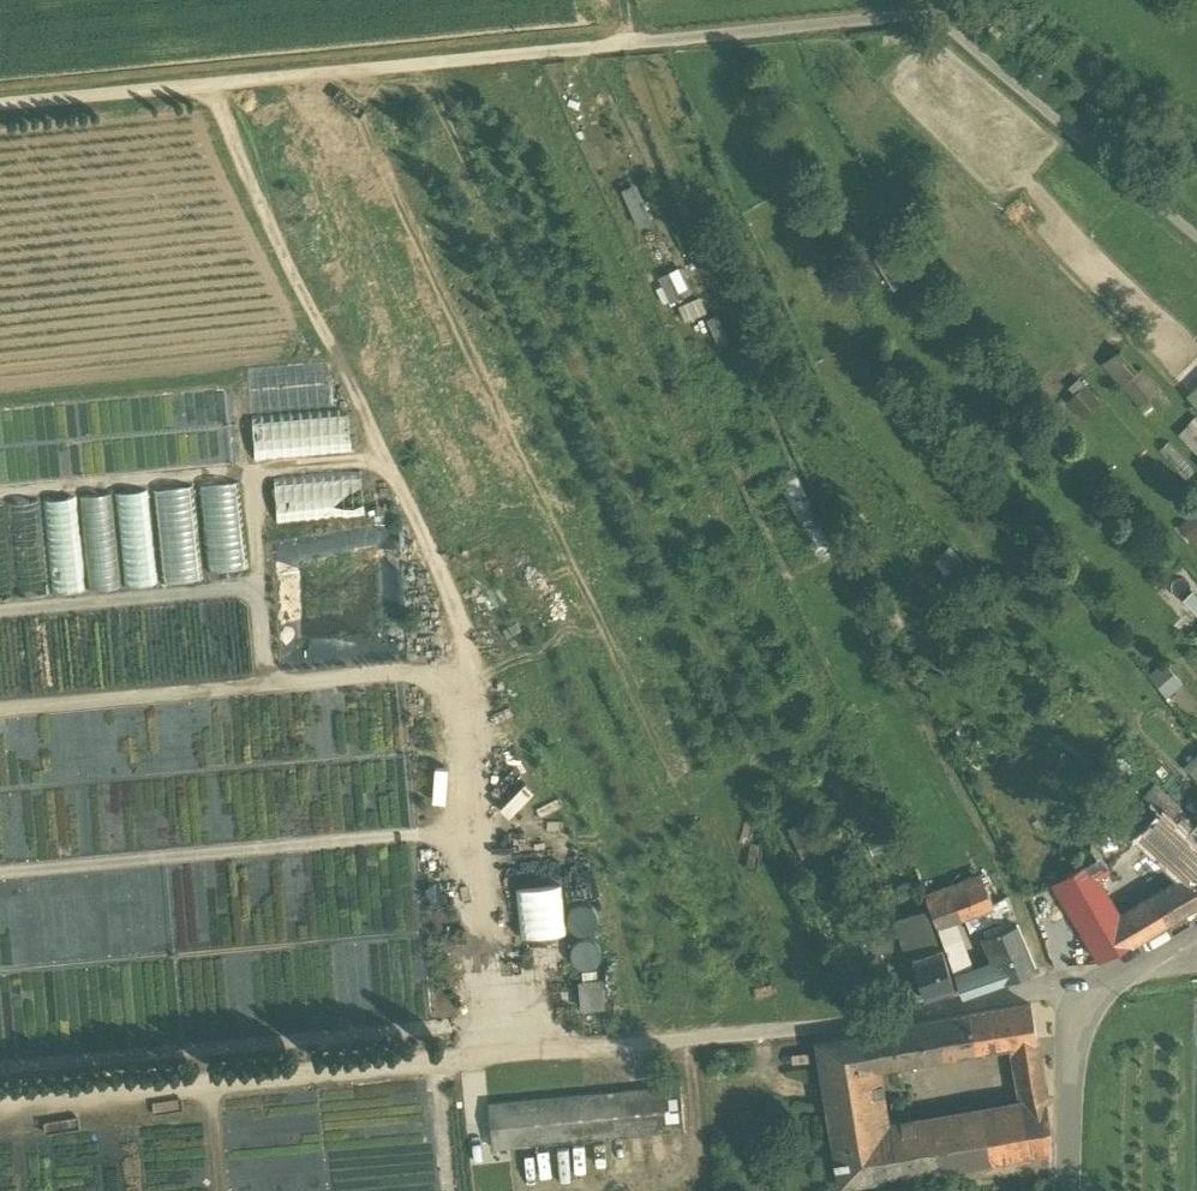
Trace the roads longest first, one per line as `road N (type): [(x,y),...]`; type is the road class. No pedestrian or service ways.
road 1 (track): [(1196,236),(948,27),(909,15),(0,106)]
road 2 (track): [(0,712),(474,674),(476,951)]
road 3 (track): [(454,1064),(0,1107)]
road 4 (secondary): [(1196,929),(1090,997),(1077,1021),(1068,1190)]

